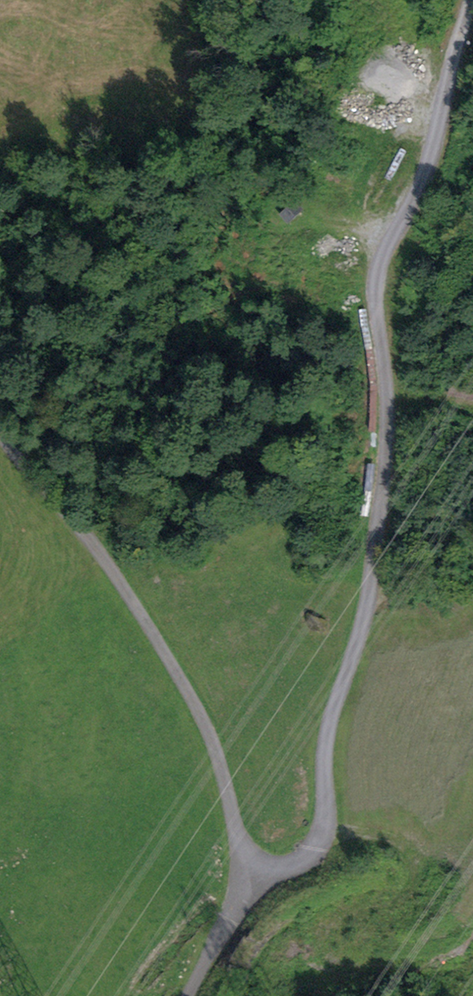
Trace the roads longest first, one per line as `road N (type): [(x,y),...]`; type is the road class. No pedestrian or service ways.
road 1 (unclassified): [(472,0),(428,172),(376,284),(387,423),(368,610),(325,744),(321,838),(296,867),(272,873),(247,859),(215,750),(151,626),(0,436)]
road 2 (track): [(262,871),(185,995)]

